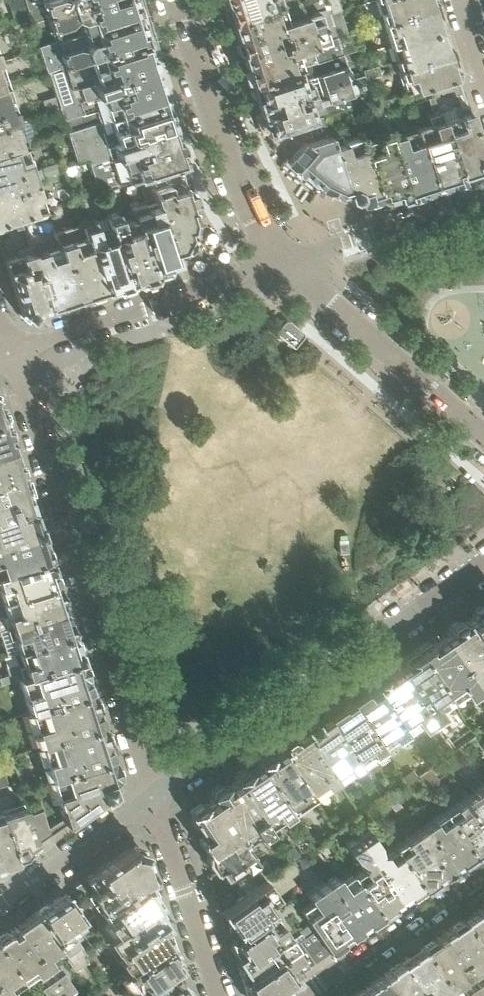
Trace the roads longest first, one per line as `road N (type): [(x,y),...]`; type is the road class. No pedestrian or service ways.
road 1 (residential): [(14,352),(161,791)]
road 2 (residential): [(161,791),(483,569)]
road 3 (residential): [(284,263),(230,176),(175,0)]
road 4 (residential): [(284,263),(14,352)]
road 5 (residential): [(483,440),(284,263)]
road 6 (residential): [(306,995),(483,875)]
road 7 (residential): [(220,995),(161,791)]
road 8 (residential): [(483,200),(284,263)]
road 9 (residential): [(0,902),(161,791)]

